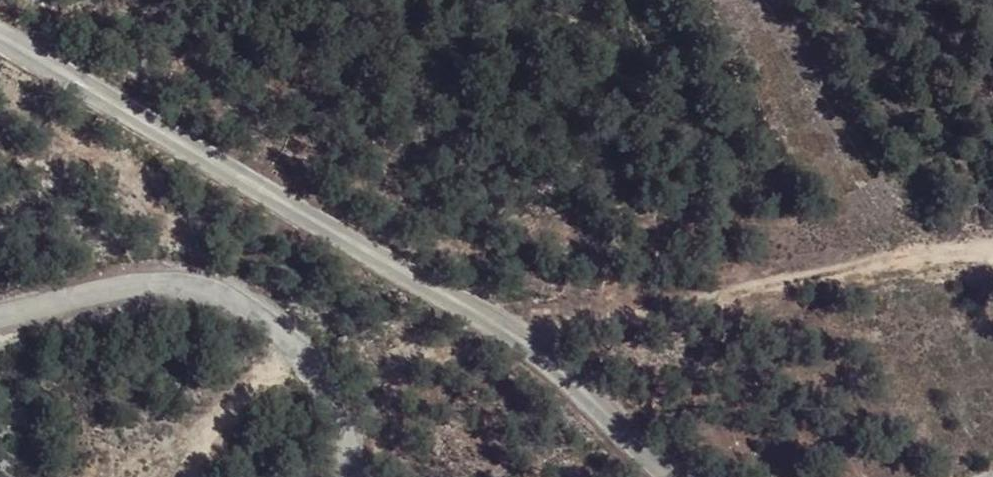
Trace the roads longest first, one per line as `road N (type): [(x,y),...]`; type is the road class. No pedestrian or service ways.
road 1 (unclassified): [(0,42),(187,159),(513,331),(616,403),(682,476)]
road 2 (track): [(513,331),(602,323),(804,271),(992,252)]
road 3 (unclassified): [(351,476),(331,391),(287,331),(216,291),(133,291),(0,324)]

